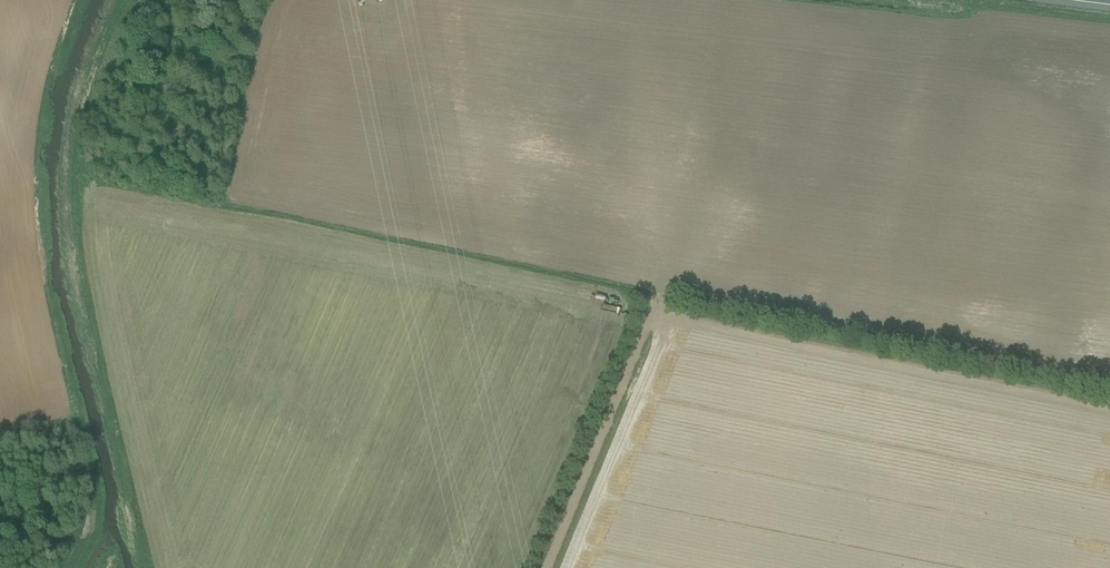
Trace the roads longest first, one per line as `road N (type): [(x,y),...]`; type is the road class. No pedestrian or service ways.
road 1 (track): [(1109,403),(662,314),(644,325),(540,567)]
road 2 (track): [(86,427),(98,501),(76,567)]

